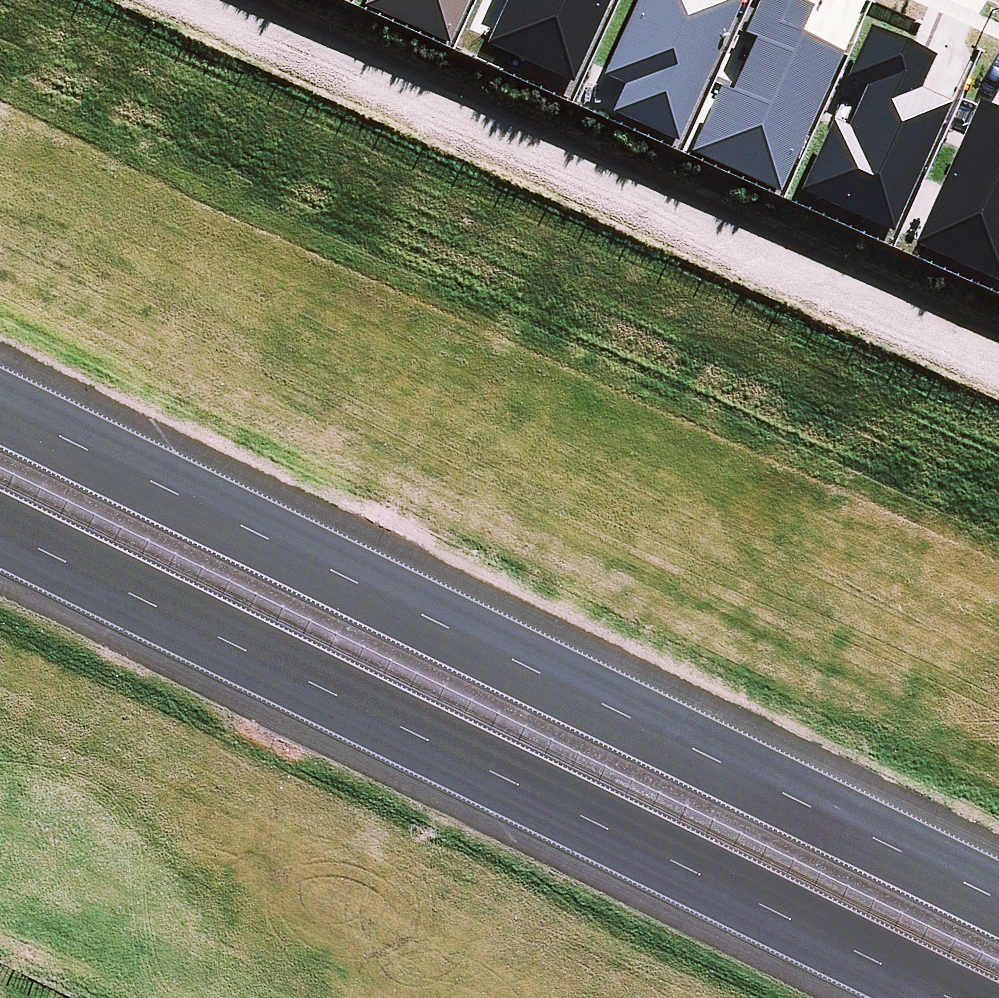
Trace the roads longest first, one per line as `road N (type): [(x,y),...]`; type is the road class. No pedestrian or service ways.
road 1 (motorway): [(0,409),(998,900)]
road 2 (motorway): [(989,997),(429,717),(0,515)]
road 3 (track): [(998,359),(208,0)]

